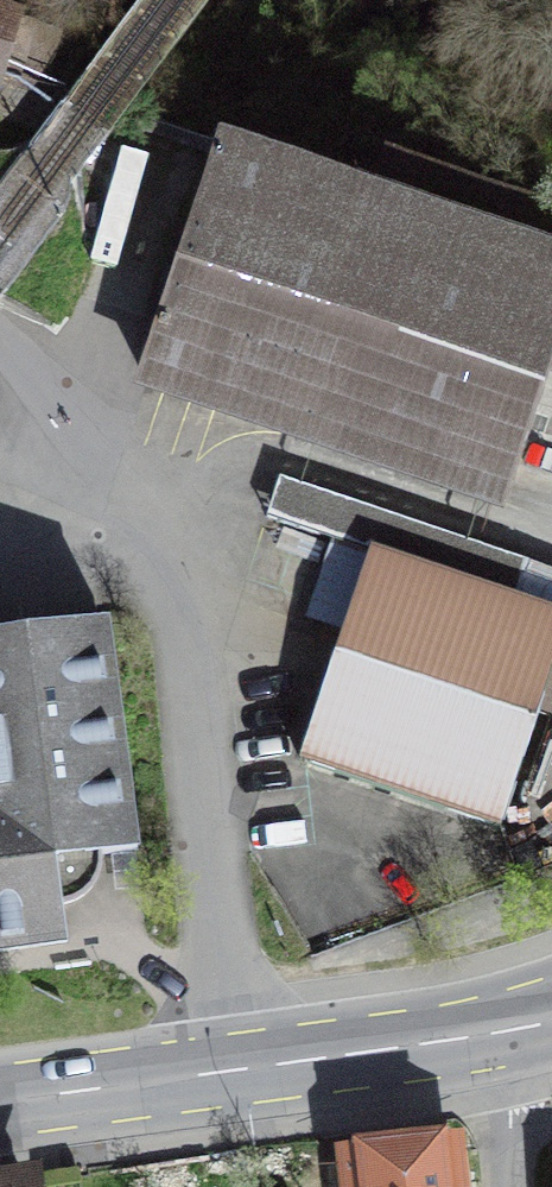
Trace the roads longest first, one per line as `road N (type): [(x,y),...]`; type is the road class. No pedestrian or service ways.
road 1 (secondary): [(507,1031),(0,1103)]
road 2 (unclassified): [(507,1031),(505,1186)]

